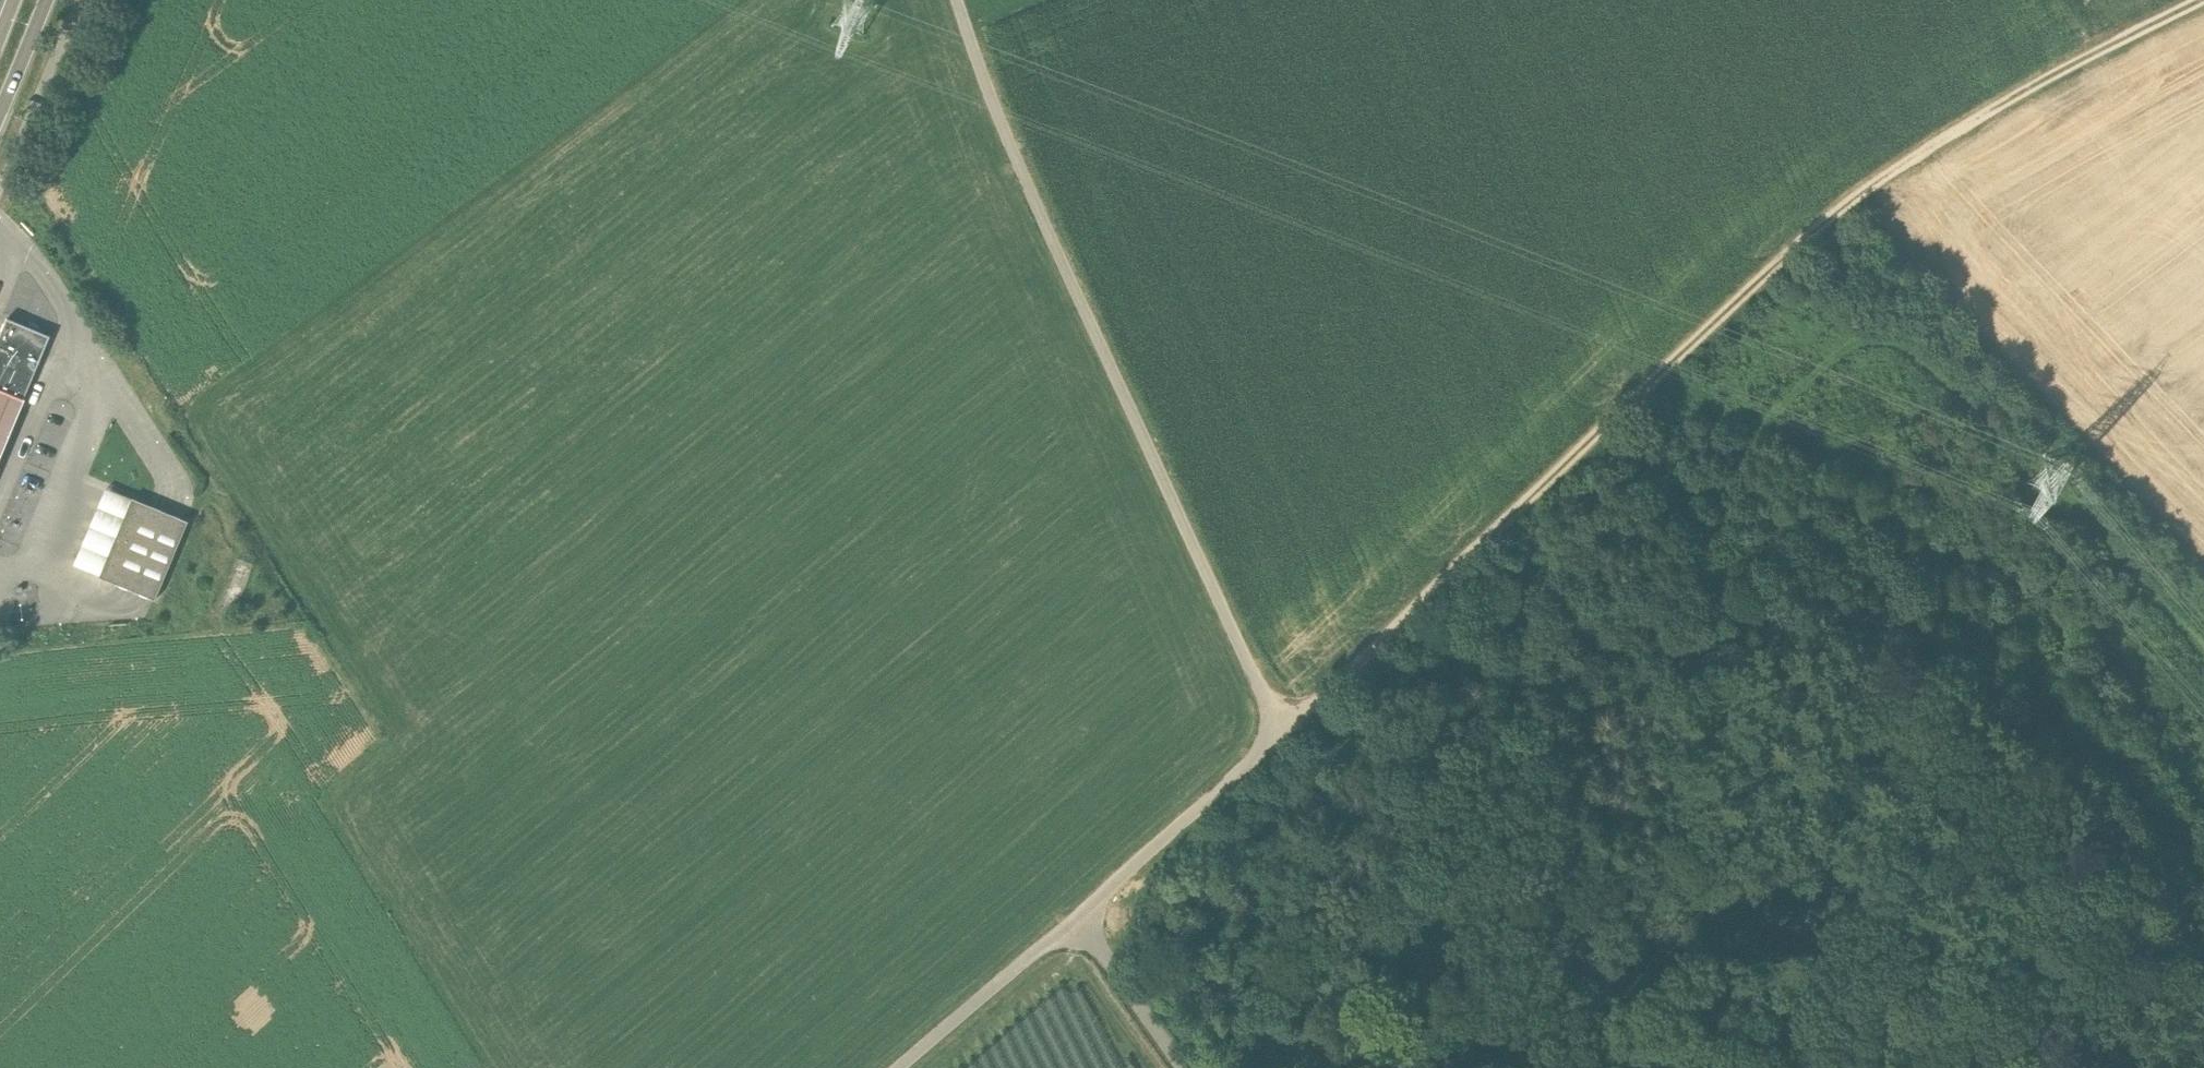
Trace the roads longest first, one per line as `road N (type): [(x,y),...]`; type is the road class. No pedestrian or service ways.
road 1 (track): [(2199,0),(1964,123),(1813,229),(1282,731)]
road 2 (unclassified): [(957,0),(1028,187),(1282,731),(1077,915)]
road 3 (unclassified): [(1077,915),(898,1067)]
road 4 (unclassified): [(1183,1067),(1077,915)]
road 5 (secondary): [(0,114),(46,0)]

